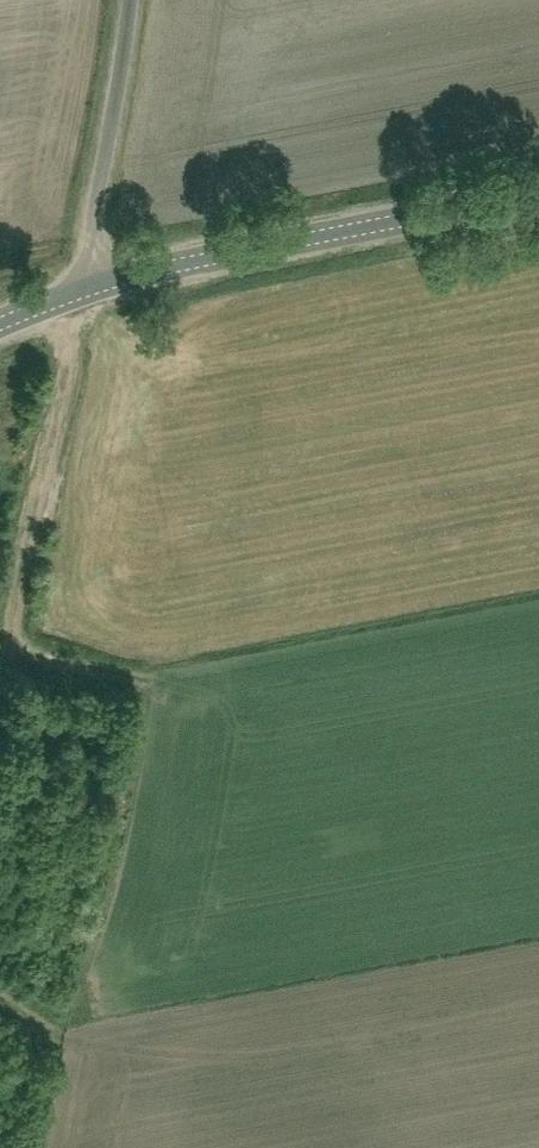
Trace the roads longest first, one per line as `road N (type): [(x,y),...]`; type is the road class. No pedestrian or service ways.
road 1 (tertiary): [(81,292),(538,195)]
road 2 (track): [(81,292),(0,679)]
road 3 (unclassified): [(81,292),(129,0)]
road 4 (track): [(6,647),(154,680)]

